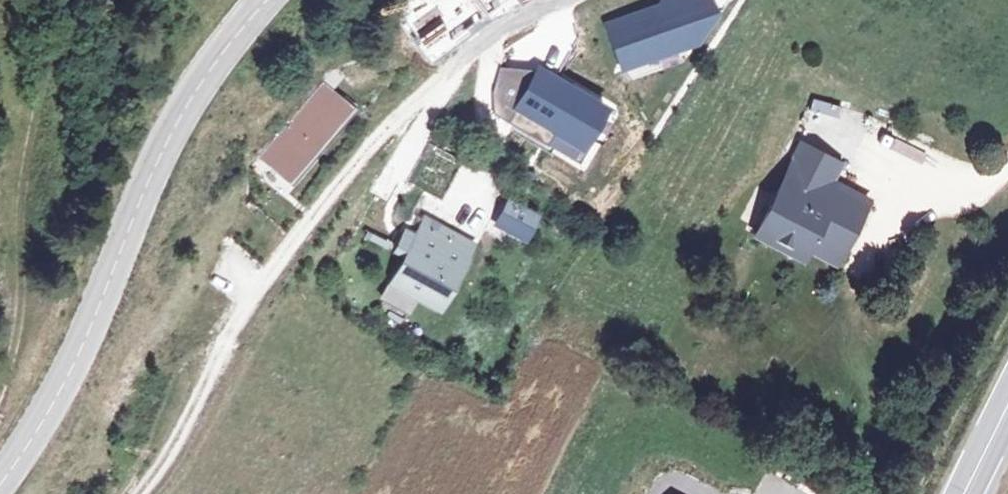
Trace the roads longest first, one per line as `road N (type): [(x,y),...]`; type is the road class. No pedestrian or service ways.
road 1 (track): [(138,493),(255,292),(339,183),(385,128),(515,20)]
road 2 (tertiary): [(266,0),(192,98),(72,368),(0,485)]

